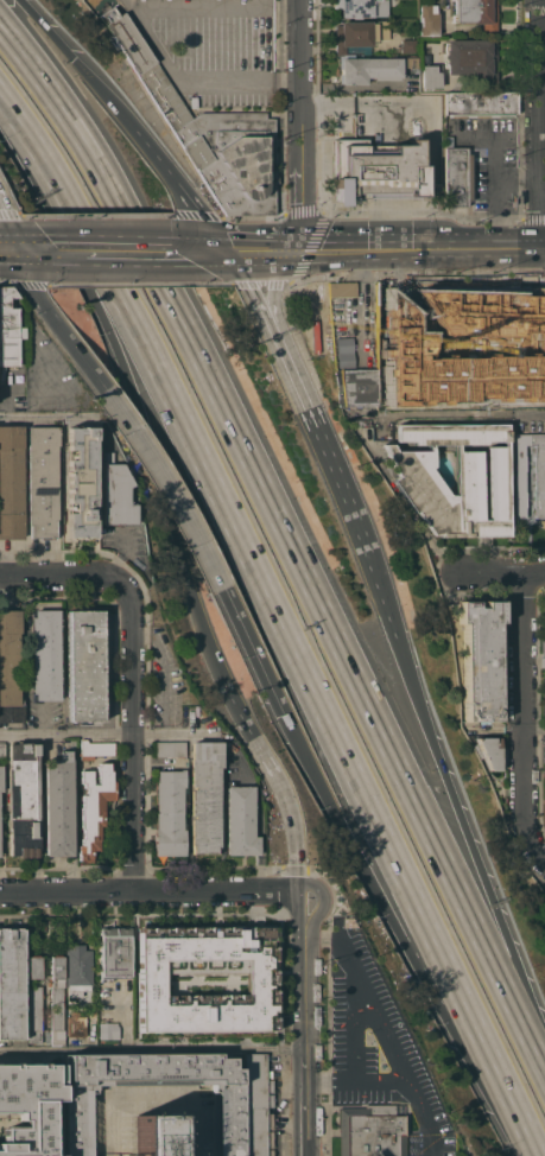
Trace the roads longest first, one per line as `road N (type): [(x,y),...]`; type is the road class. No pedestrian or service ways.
road 1 (motorway): [(544,1078),(121,207),(0,29)]
road 2 (motorway): [(13,116),(118,293),(538,1155)]
road 3 (motorway): [(13,116),(118,360),(222,686)]
road 4 (motorway): [(544,1059),(365,552)]
road 5 (motorway): [(280,713),(398,936),(536,1155)]
road 6 (motorway): [(232,252),(17,0)]
road 7 (residential): [(540,864),(519,808),(520,572)]
road 8 (residential): [(302,250),(301,0)]
road 9 (residential): [(541,248),(540,0)]
road 10 (residential): [(0,893),(247,891)]
road 11 (motorway): [(222,686),(290,817),(296,909)]
road 12 (secondary): [(541,248),(302,250)]
road 13 (motorway): [(365,552),(273,332)]
road 14 (motorway): [(103,390),(221,587)]
road 15 (motorway): [(15,252),(38,303),(103,390)]
road 16 (primary): [(308,1100),(305,941)]
road 17 (residential): [(133,893),(131,735)]
road 18 (residential): [(131,735),(128,602),(118,585)]
road 19 (motorway): [(221,587),(280,713)]
road 20 (secondary): [(57,252),(189,250)]
road 21 (residential): [(305,941),(324,906),(312,884),(247,891)]

